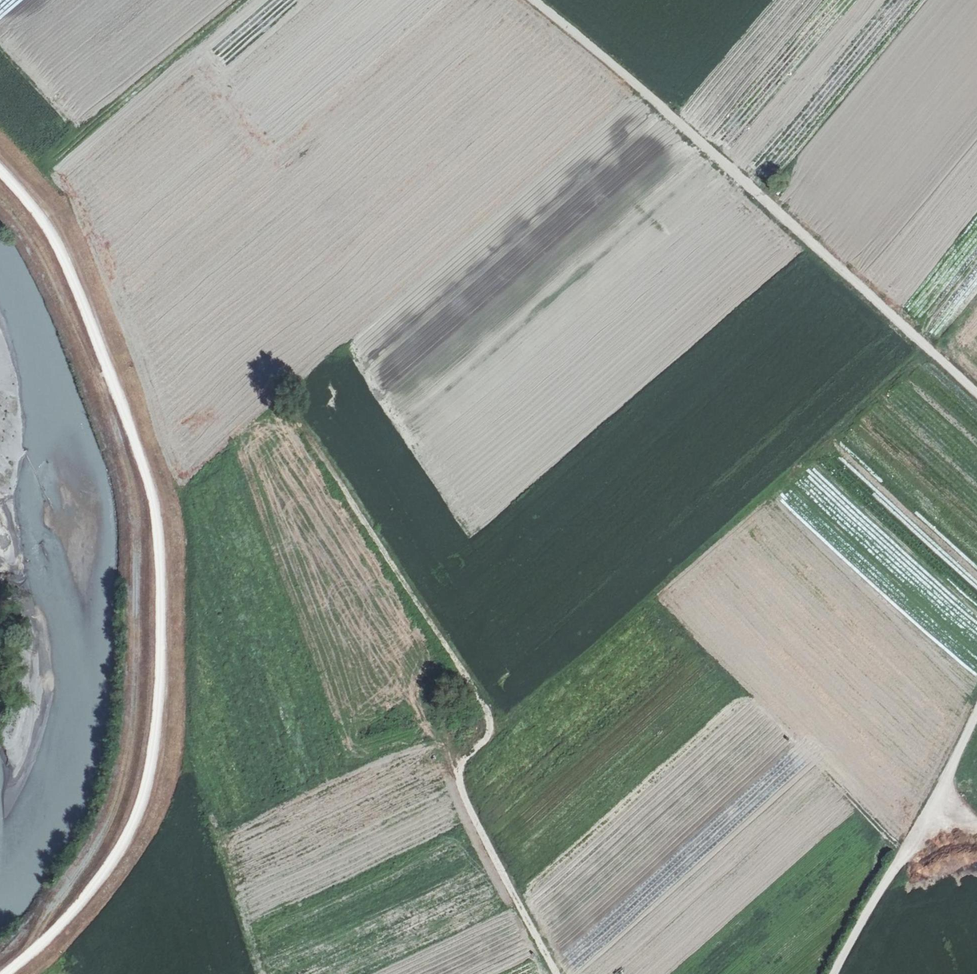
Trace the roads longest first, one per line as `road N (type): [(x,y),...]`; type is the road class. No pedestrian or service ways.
road 1 (track): [(59,183),(75,201),(131,337),(171,463),(186,476),(632,102),(631,88)]
road 2 (track): [(7,973),(72,912),(137,816),(157,742),(161,572),(142,468),(71,273),(49,230),(0,171)]
road 3 (track): [(556,973),(462,799),(462,773),(492,723),(481,699),(299,421)]
road 4 (track): [(527,0),(764,198)]
road 5 (track): [(976,387),(764,198)]
road 6 (track): [(836,973),(926,813)]

